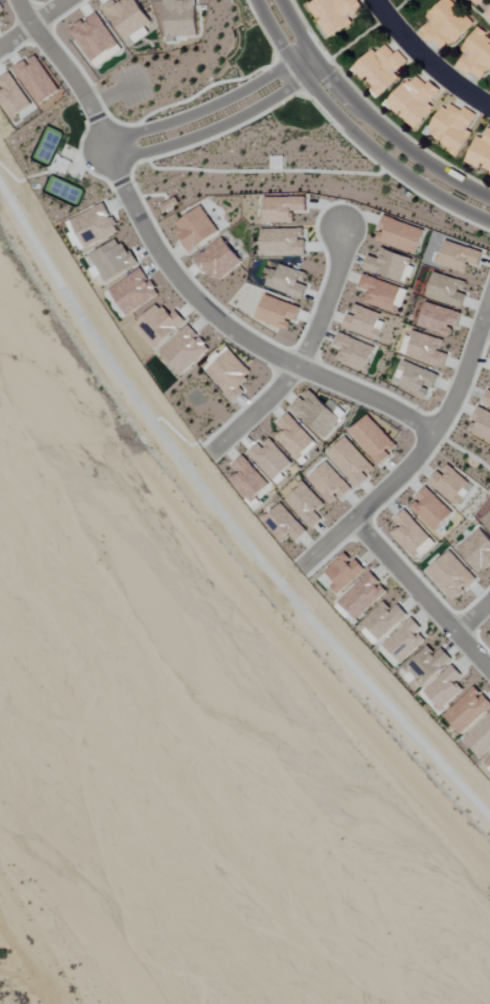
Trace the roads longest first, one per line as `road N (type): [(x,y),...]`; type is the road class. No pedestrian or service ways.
road 1 (residential): [(435,435),(305,373),(189,300),(148,249),(90,108),(30,24)]
road 2 (residential): [(256,0),(290,62),(353,135),(412,181),(489,223)]
road 3 (residential): [(489,295),(458,393),(435,435),(402,482),(311,562)]
road 4 (residential): [(489,201),(381,132),(329,77),(280,0)]
road 5 (residential): [(343,223),(321,317),(293,366),(219,447)]
road 6 (residential): [(112,164),(229,123),(300,74)]
road 7 (residential): [(290,62),(190,116),(105,141)]
road 8 (residential): [(489,666),(359,522)]
road 9 (residential): [(489,109),(437,71),(374,0)]

